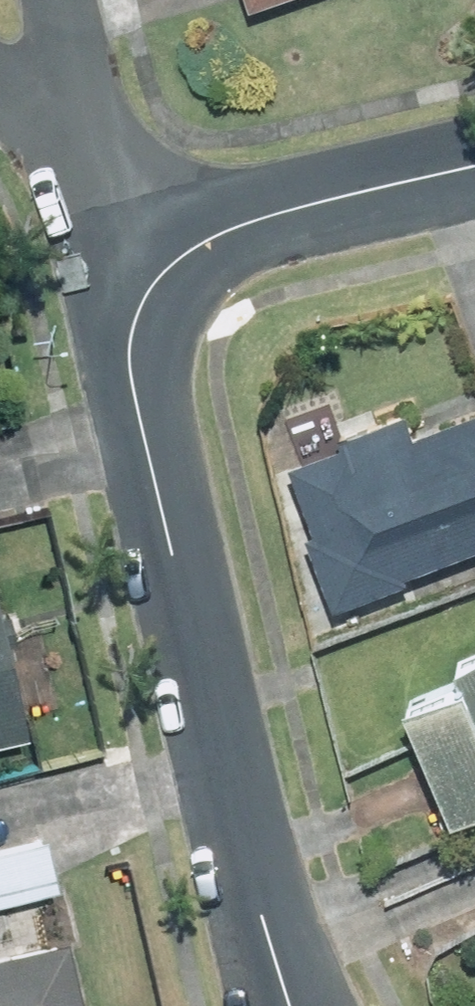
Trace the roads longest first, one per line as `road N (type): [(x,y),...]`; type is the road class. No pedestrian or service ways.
road 1 (residential): [(163,276),(140,306),(132,346),(135,404),(292,1005)]
road 2 (residential): [(474,166),(224,229),(163,276)]
road 3 (residential): [(47,115),(163,276)]

